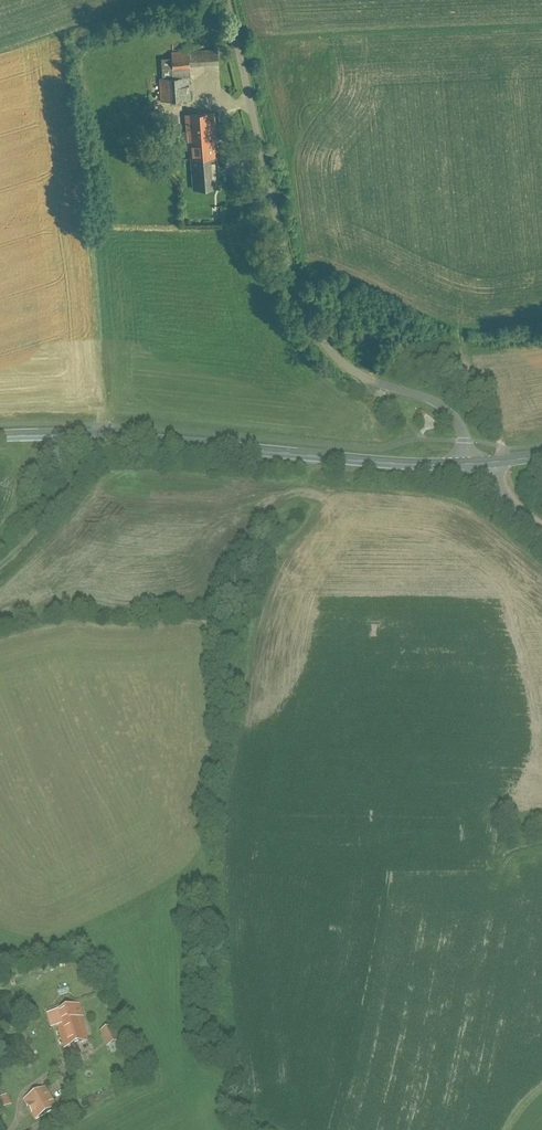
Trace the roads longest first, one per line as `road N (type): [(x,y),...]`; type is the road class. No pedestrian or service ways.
road 1 (residential): [(479,462),(449,410),(368,378),(316,332),(273,223),(221,0)]
road 2 (tertiary): [(479,462),(62,435),(0,438)]

